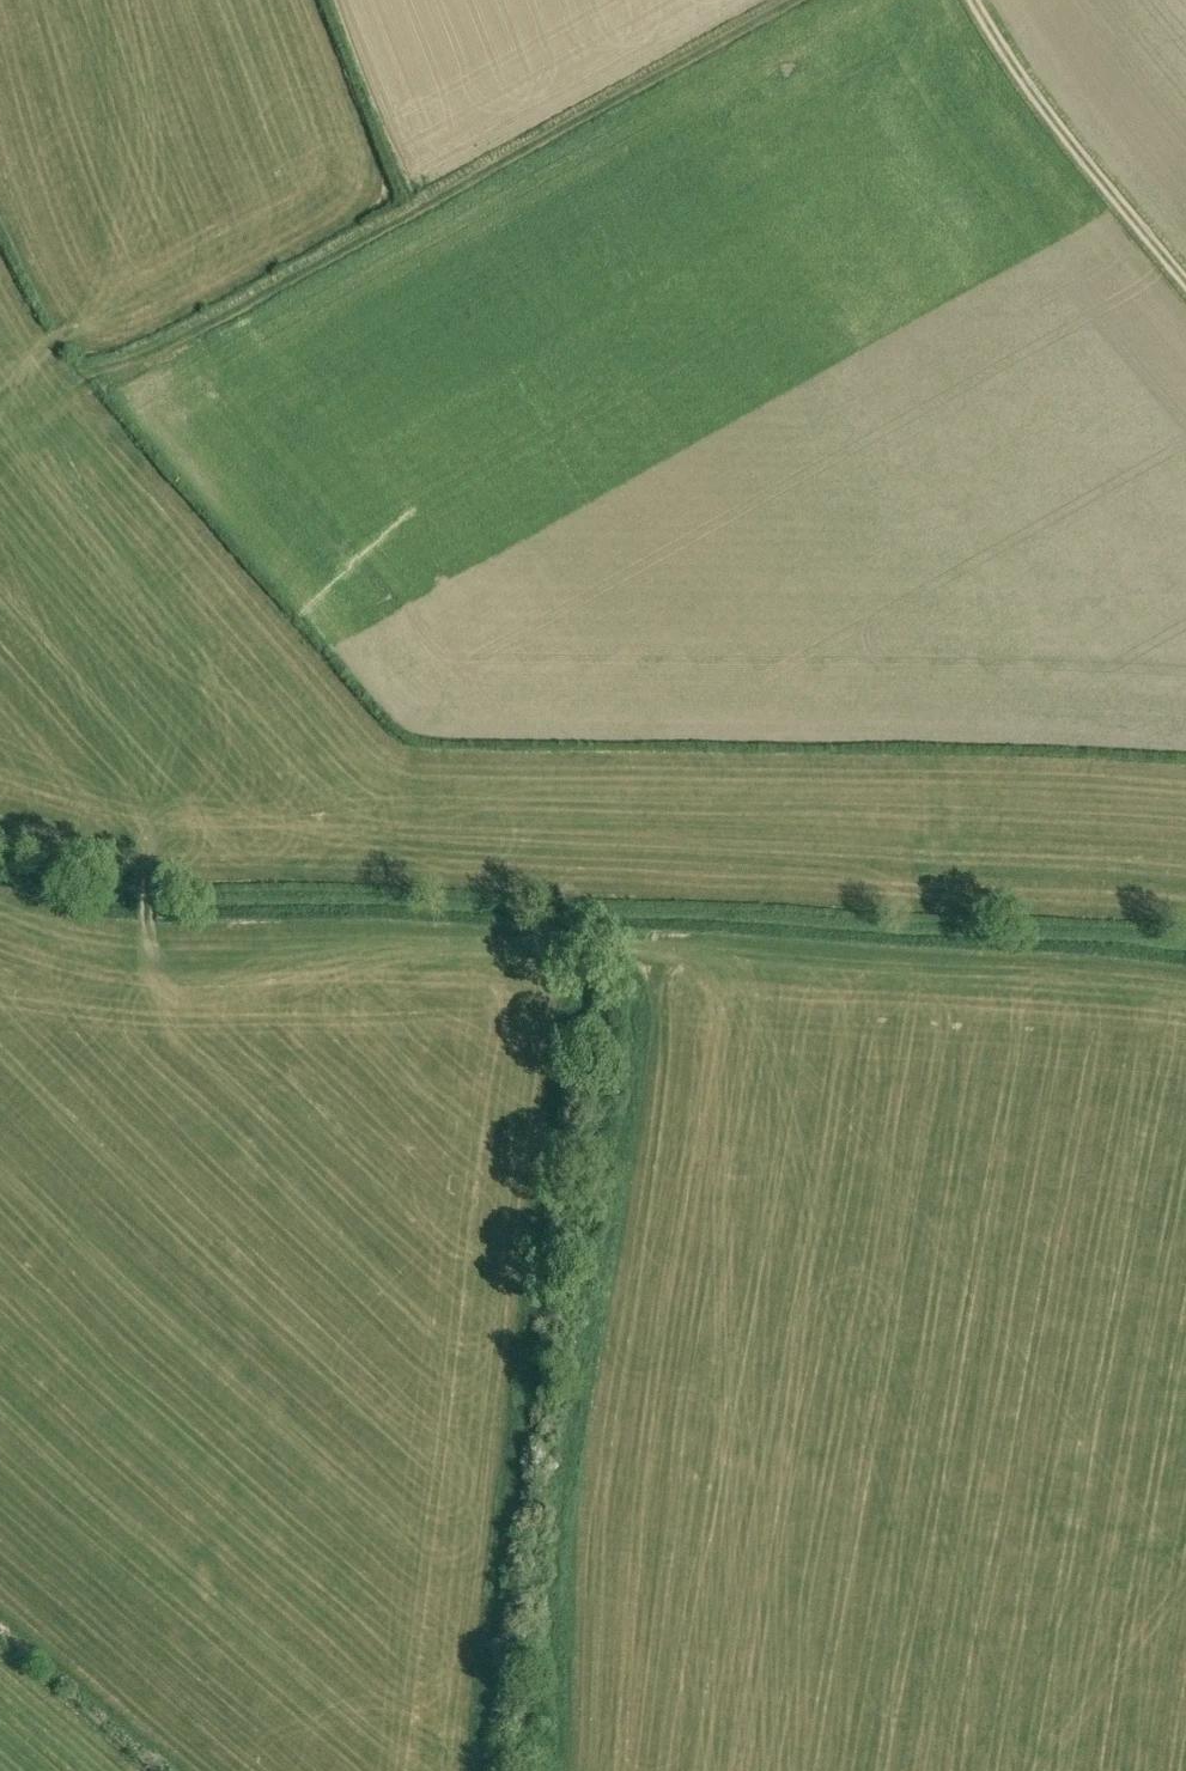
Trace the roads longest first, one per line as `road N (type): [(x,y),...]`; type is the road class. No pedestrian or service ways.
road 1 (track): [(799,0),(92,384)]
road 2 (track): [(1185,279),(1016,65),(978,0)]

